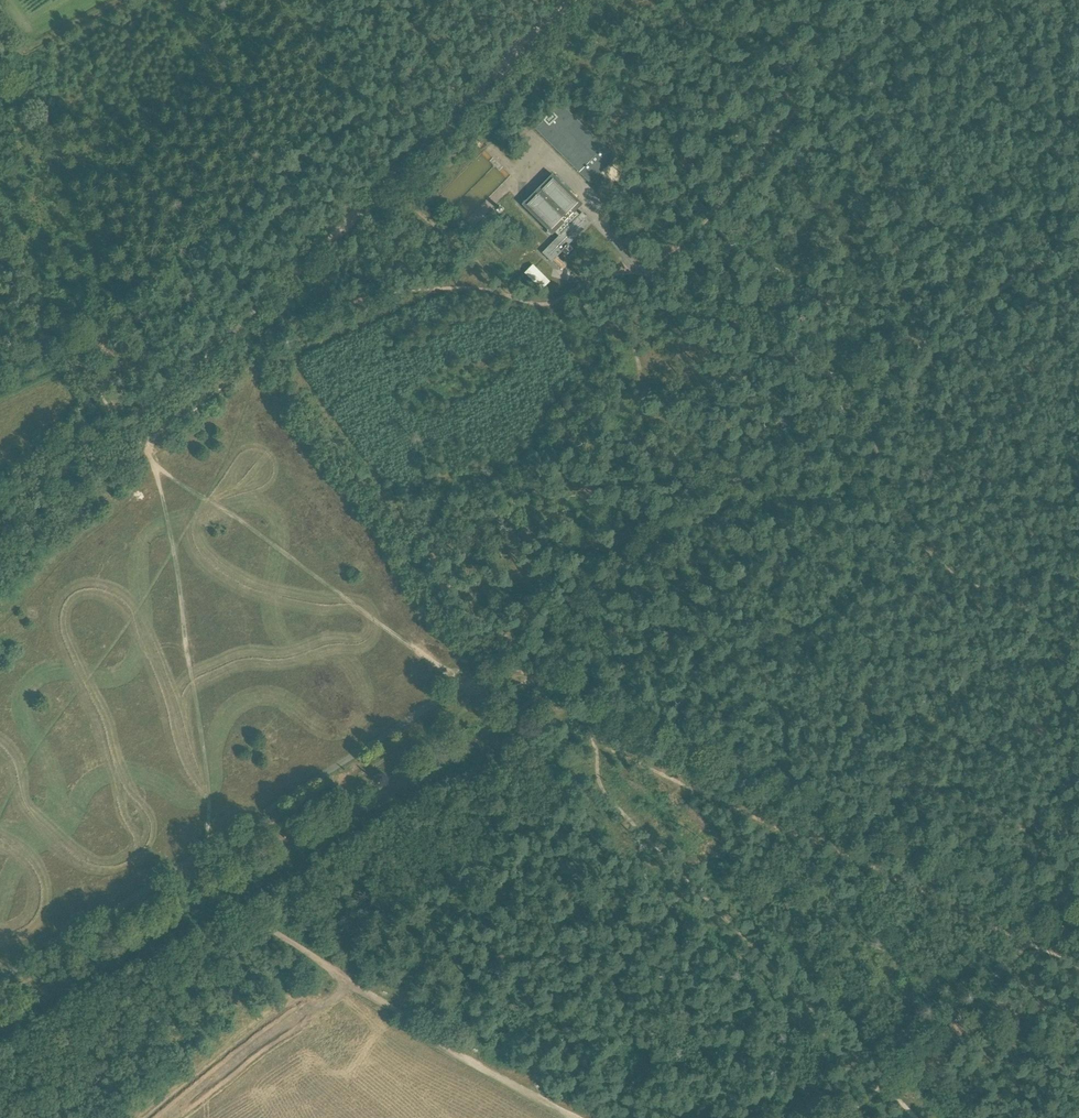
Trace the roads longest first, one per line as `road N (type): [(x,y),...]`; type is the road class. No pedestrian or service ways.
road 1 (track): [(462,681),(492,687),(573,678),(585,694),(604,793),(888,1077)]
road 2 (track): [(0,1002),(456,713),(534,678)]
road 3 (track): [(593,738),(701,795),(855,858),(1029,944)]
road 4 (track): [(575,1117),(179,869)]
road 5 (track): [(1078,229),(861,390)]
road 6 (track): [(835,1117),(1029,944)]
road 7 (track): [(0,556),(124,430)]

